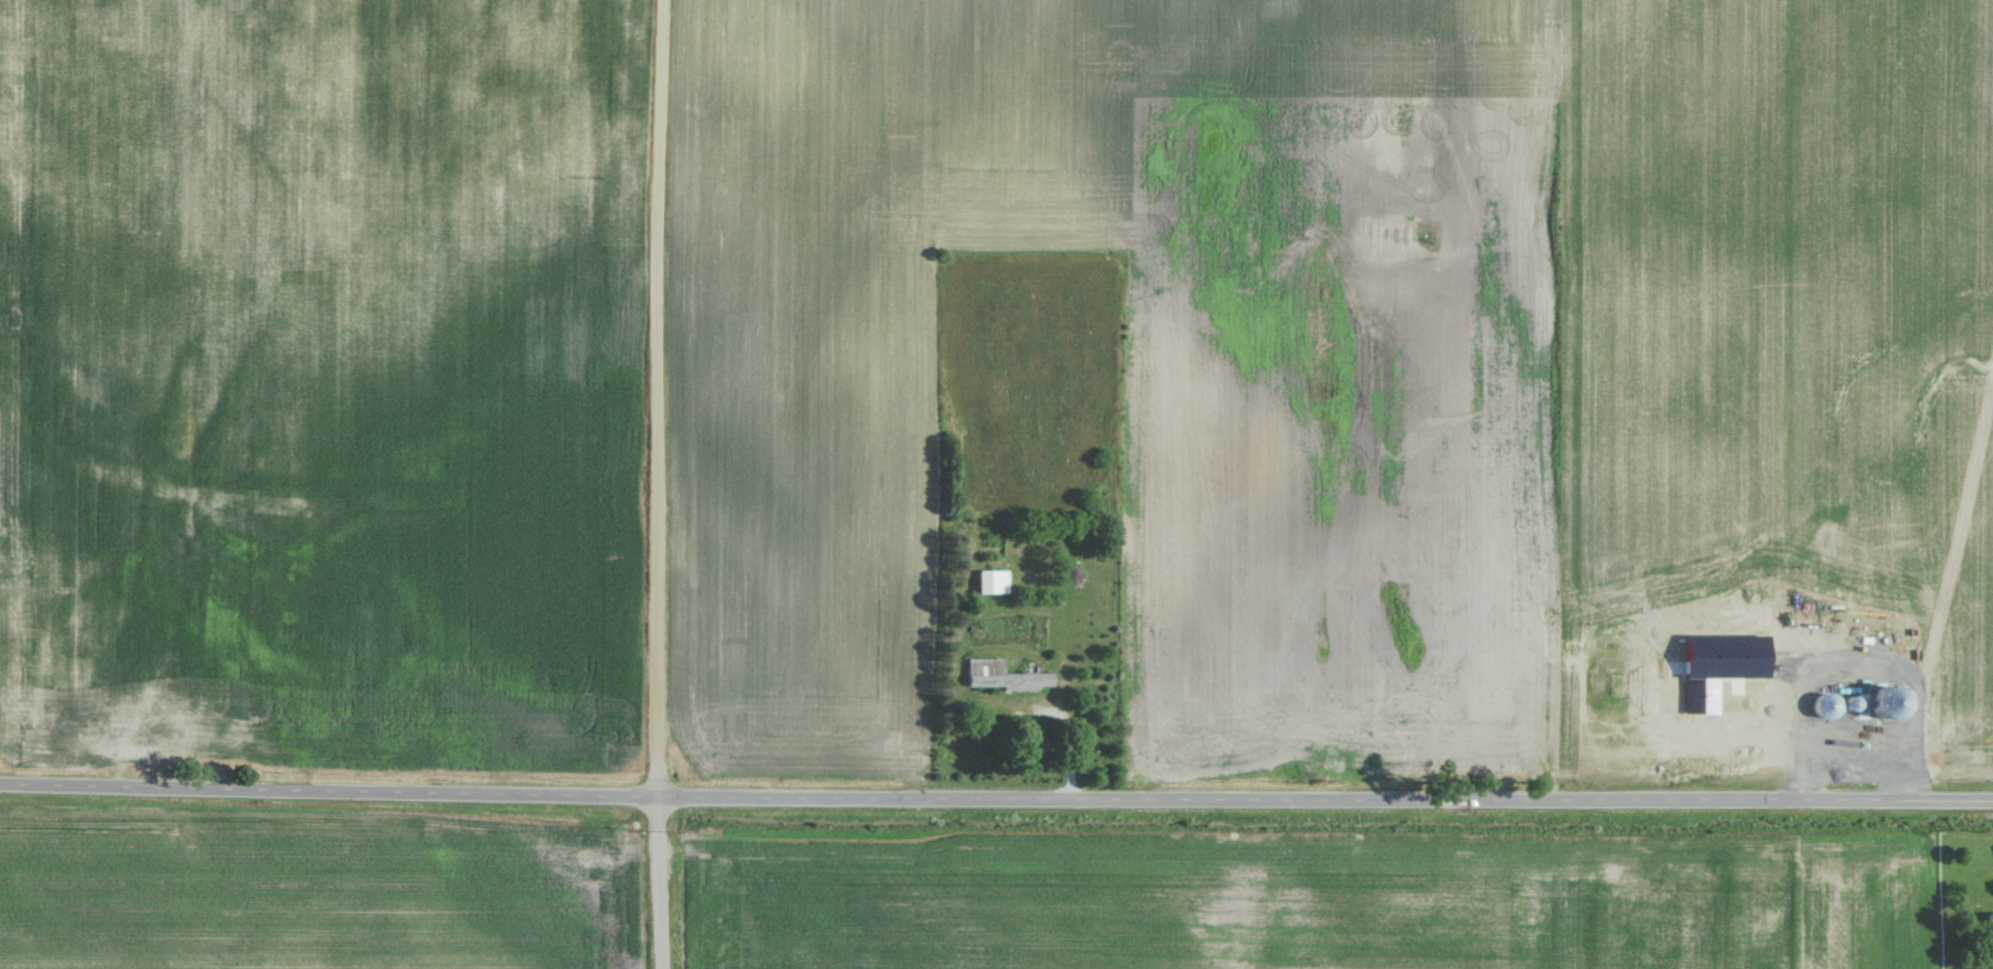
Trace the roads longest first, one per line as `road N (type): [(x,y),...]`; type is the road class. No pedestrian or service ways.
road 1 (tertiary): [(0,786),(1992,807)]
road 2 (residential): [(669,968),(671,0)]

